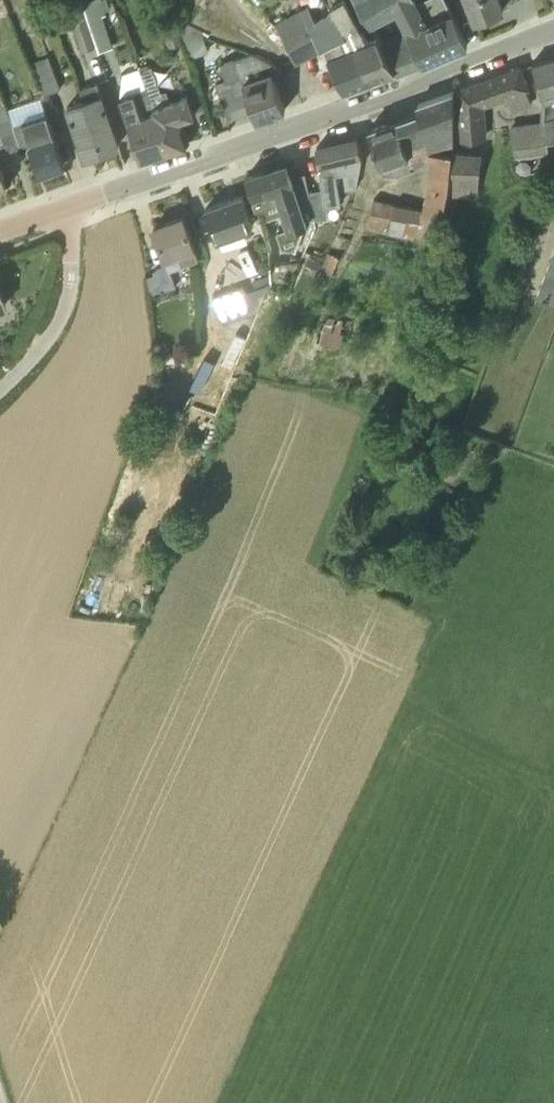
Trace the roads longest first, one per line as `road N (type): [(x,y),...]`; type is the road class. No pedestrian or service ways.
road 1 (residential): [(63,209),(553,28)]
road 2 (unclassified): [(0,390),(65,311),(72,244),(63,209)]

